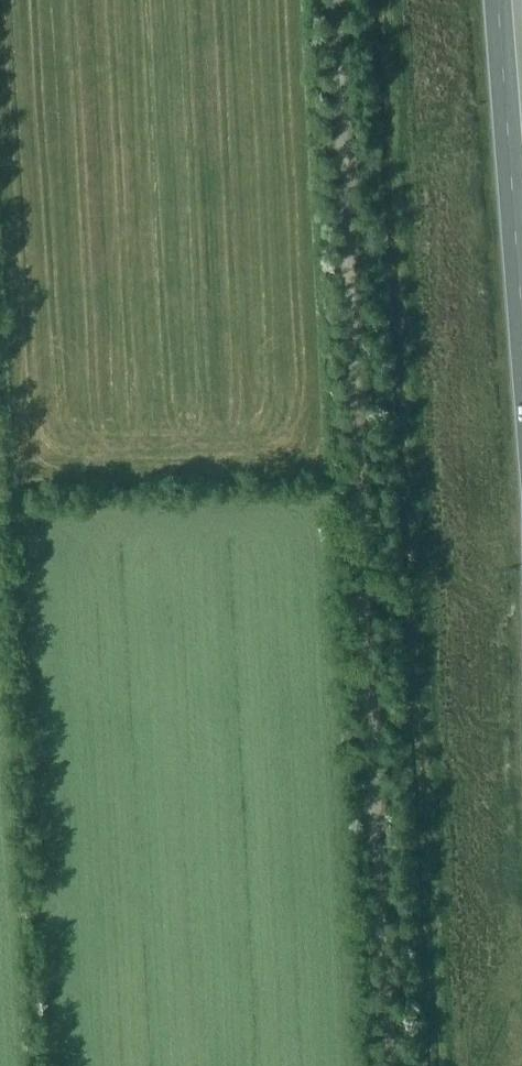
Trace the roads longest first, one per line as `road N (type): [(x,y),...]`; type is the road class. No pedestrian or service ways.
road 1 (track): [(388,1065),(331,0)]
road 2 (trunk): [(498,0),(521,318)]

